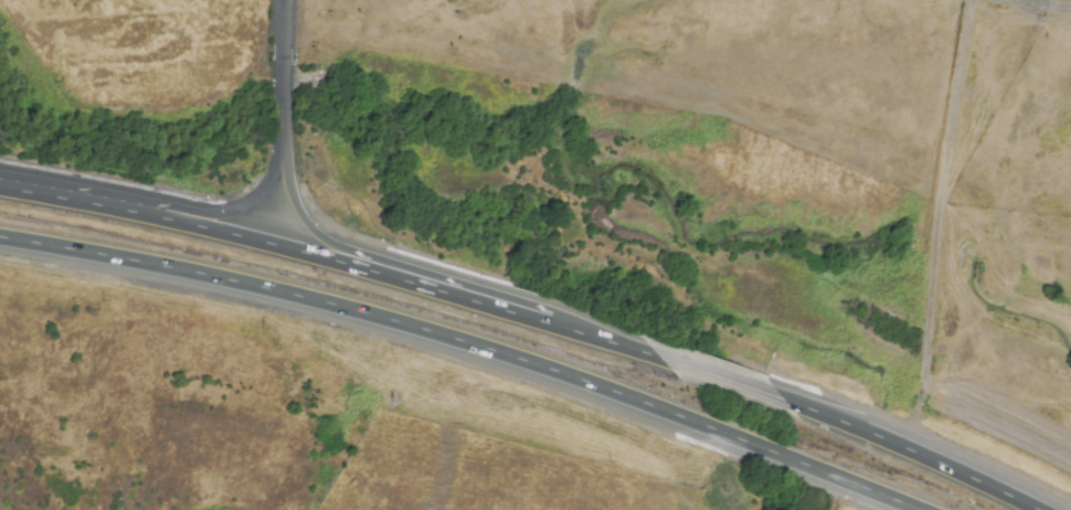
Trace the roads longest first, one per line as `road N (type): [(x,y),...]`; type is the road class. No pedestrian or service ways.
road 1 (motorway): [(0,238),(329,304),(457,339),(704,426)]
road 2 (motorway): [(406,281),(200,226),(0,187)]
road 3 (motorway): [(1038,509),(782,400)]
road 4 (motorway): [(406,281),(316,233),(294,200),(283,134)]
road 5 (motorway): [(283,134),(276,173),(250,206),(209,216),(130,212)]
road 6 (track): [(623,399),(710,509)]
road 7 (tertiary): [(282,0),(283,134)]
road 8 (motorway): [(798,463),(920,509)]
road 9 (motorway): [(782,400),(659,358)]
road 10 (motorway): [(659,358),(543,322)]

